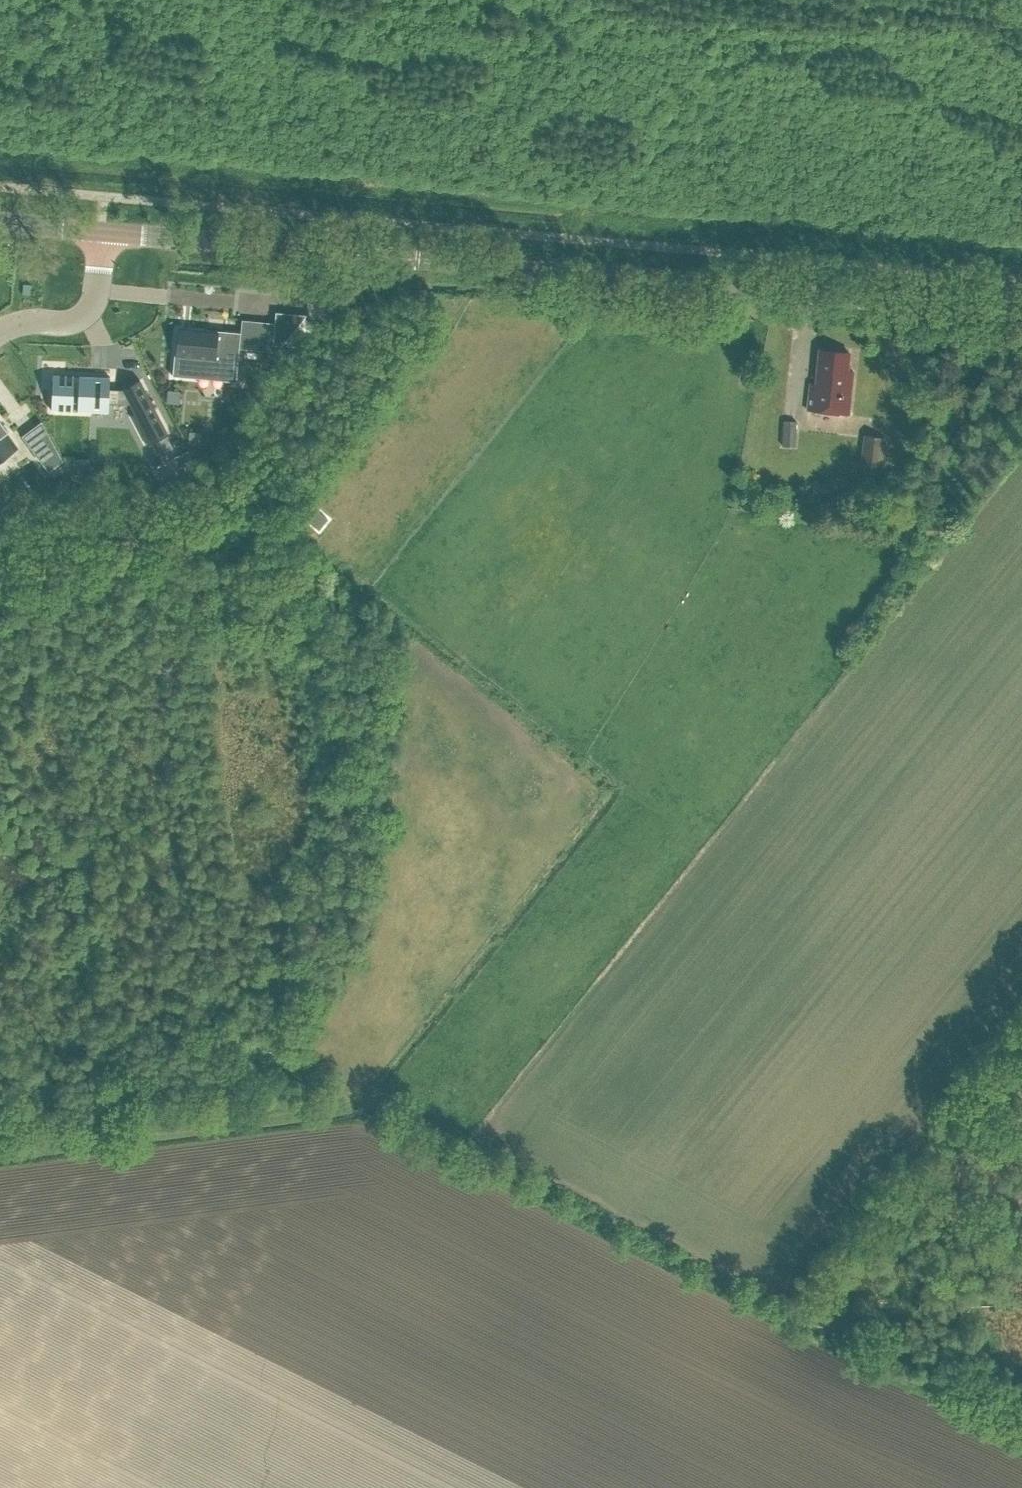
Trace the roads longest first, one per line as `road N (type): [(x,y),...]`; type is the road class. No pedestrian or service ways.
road 1 (tertiary): [(1021,315),(106,230)]
road 2 (residential): [(106,230),(98,291),(83,316),(63,327),(19,324),(0,334)]

